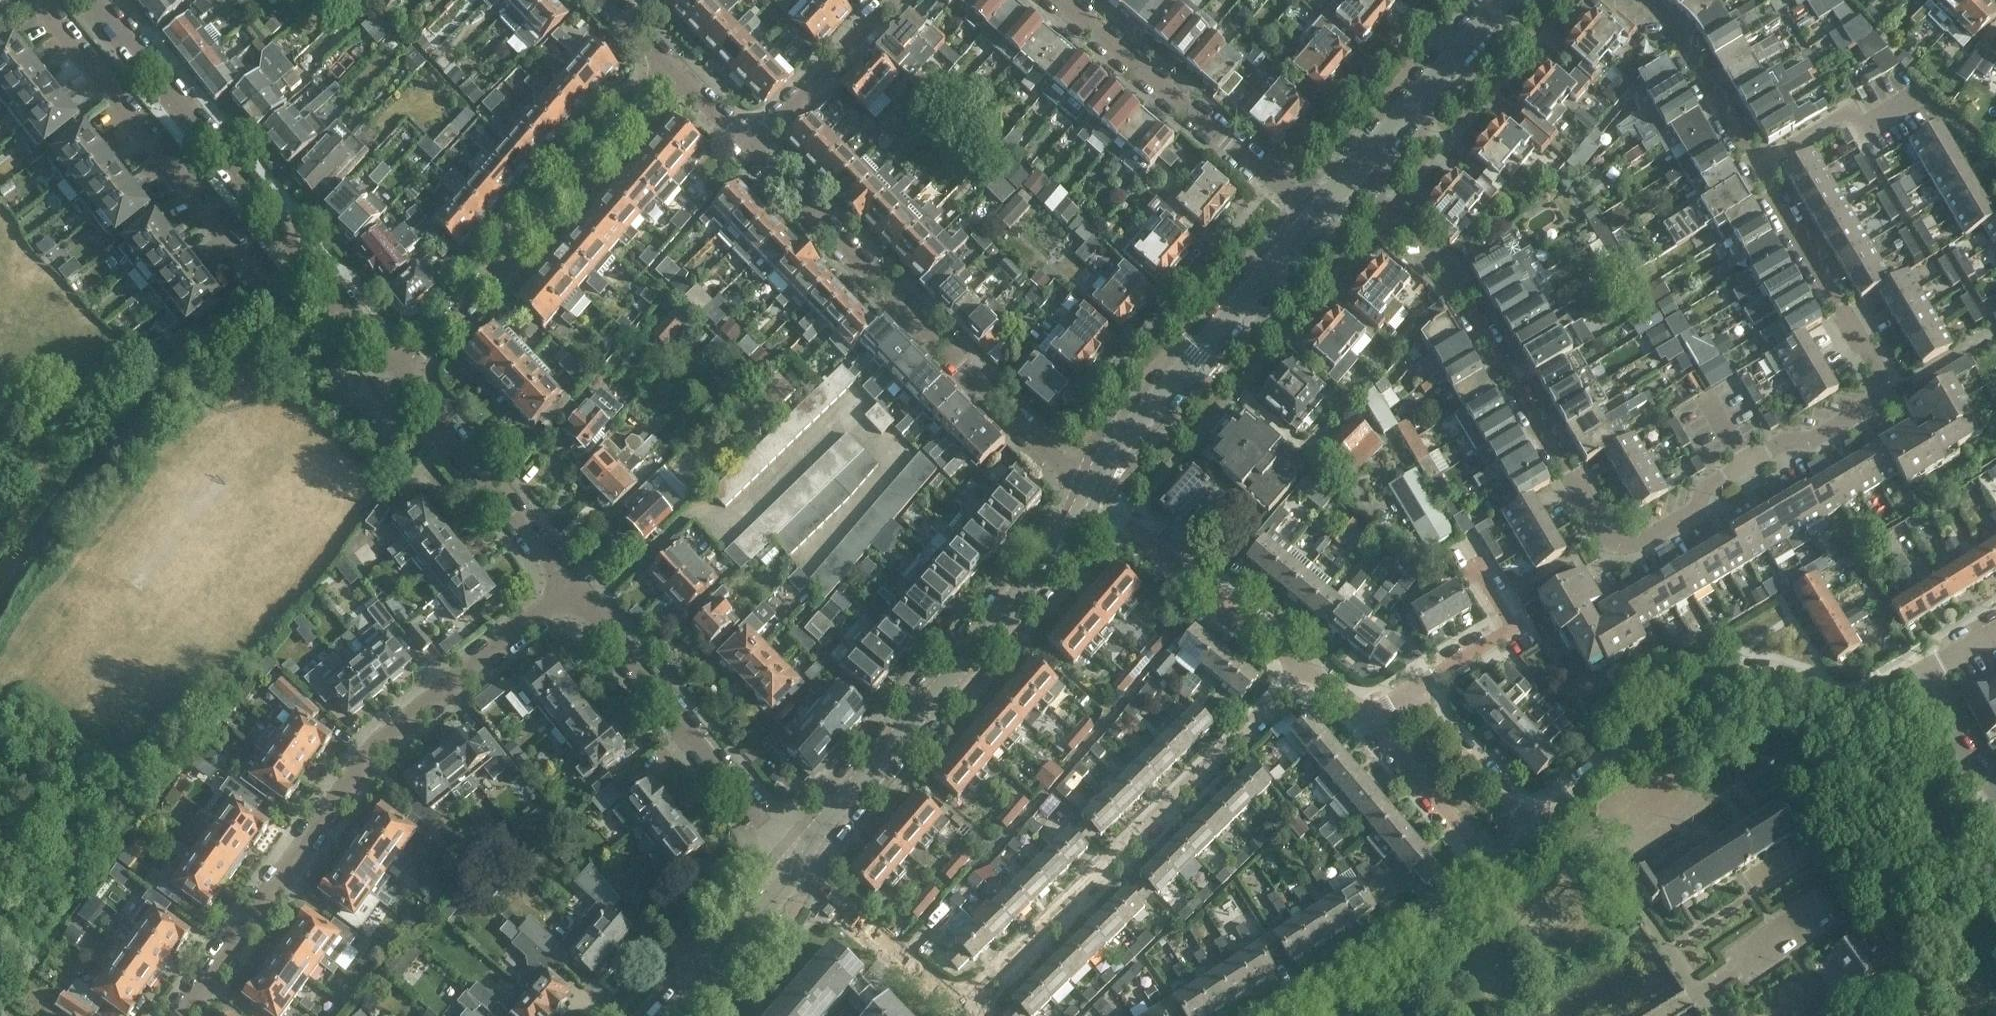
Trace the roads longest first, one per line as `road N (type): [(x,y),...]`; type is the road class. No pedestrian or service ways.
road 1 (residential): [(1596,524),(1622,543),(1636,543),(1687,515),(1705,485),(1742,462),(1863,412),(1879,389),(1876,365),(1756,165)]
road 2 (residential): [(570,589),(383,744),(185,1015)]
road 3 (residential): [(959,1006),(1306,674)]
road 4 (residential): [(1088,494),(763,149)]
road 5 (tertiary): [(796,861),(1001,621),(1088,494)]
road 6 (residential): [(1533,821),(1735,681),(1847,701),(1917,673)]
road 7 (residential): [(1596,524),(1470,306),(1424,247),(1351,182)]
road 8 (residential): [(403,378),(686,71)]
road 9 (residential): [(307,262),(275,283),(260,282),(33,0)]
road 10 (tertiary): [(1088,494),(1324,211)]
road 11 (residential): [(796,861),(570,589)]
road 12 (residential): [(307,262),(97,0)]
road 13 (residential): [(1324,211),(1076,0)]
road 14 (residential): [(1306,674),(1088,494)]
road 15 (residential): [(570,589),(403,378)]
road 16 (residential): [(1281,1015),(1490,871)]
road 17 (tertiary): [(1351,182),(1502,0)]
road 18 (residential): [(959,1006),(796,861)]
road 19 (residential): [(1490,871),(1354,702)]
road 20 (residential): [(1409,690),(1512,624),(1467,546)]
road 21 (residential): [(1756,165),(1671,32),(1636,0)]
road 22 (tertiary): [(667,1015),(796,861)]
road 23 (residential): [(763,149),(897,0)]
road 24 (residential): [(1756,165),(1850,110),(1861,128),(1921,96)]
road 25 (residential): [(1409,690),(1533,821)]
road 26 (residential): [(403,378),(307,262)]
road 27 (residential): [(1995,798),(1957,747),(1917,673)]

